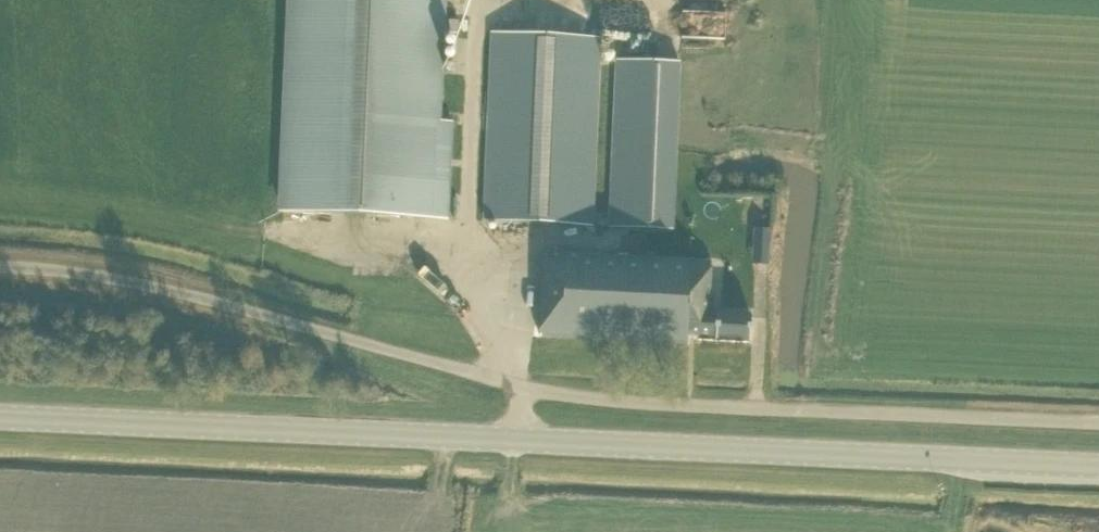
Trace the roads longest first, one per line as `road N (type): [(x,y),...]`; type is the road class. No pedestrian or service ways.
road 1 (unclassified): [(0,265),(121,278),(586,398),(1098,421)]
road 2 (primary): [(1098,465),(0,415)]

